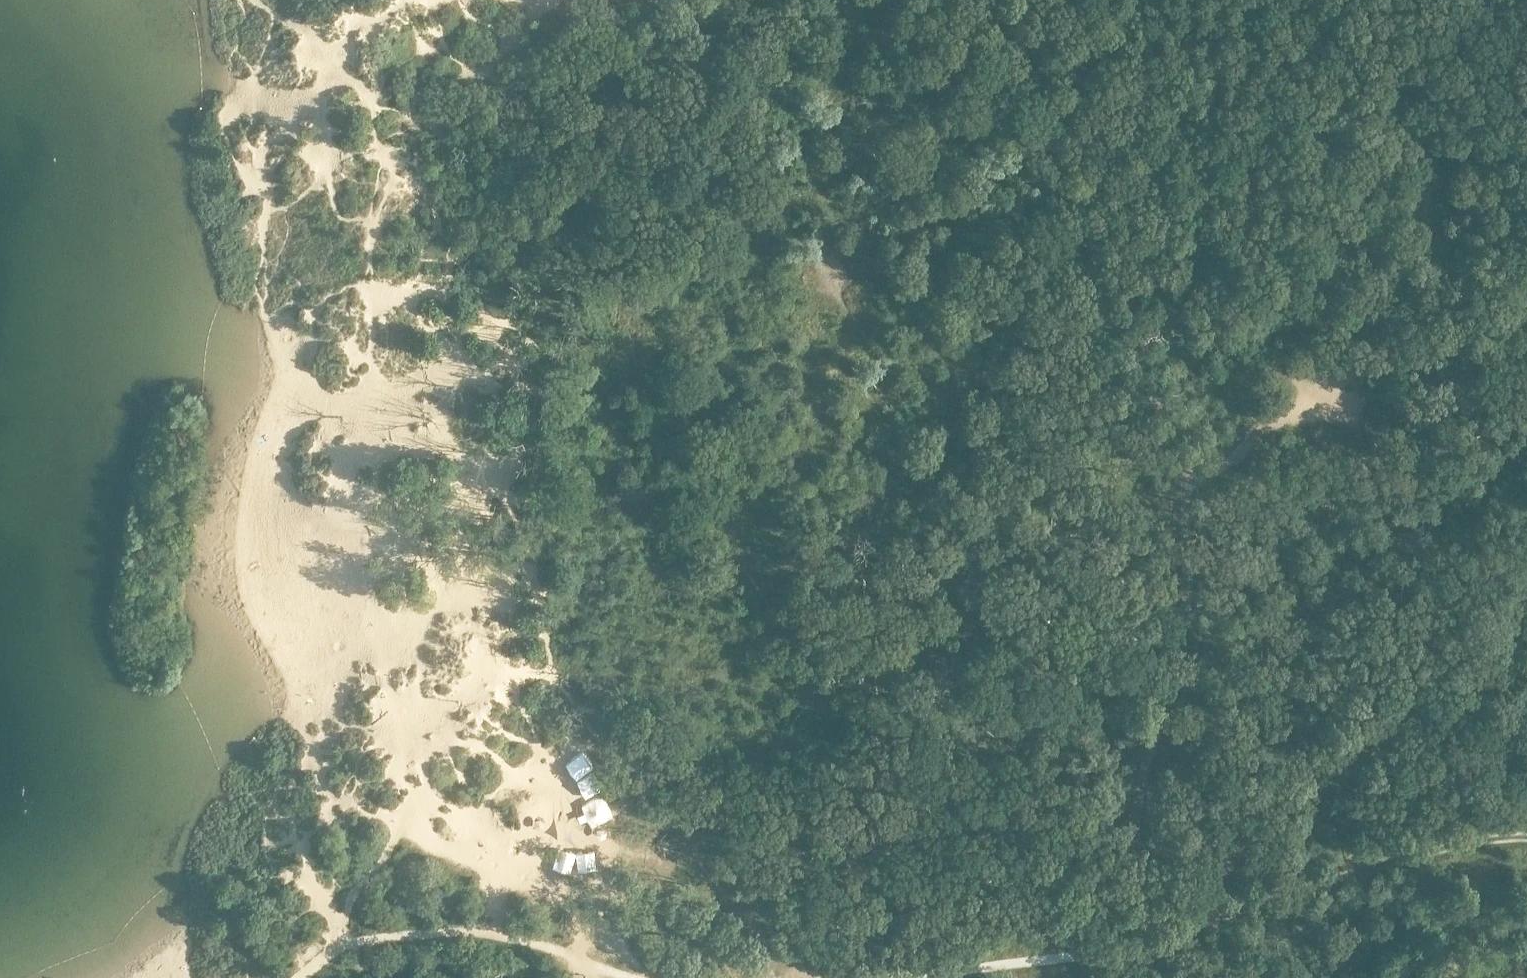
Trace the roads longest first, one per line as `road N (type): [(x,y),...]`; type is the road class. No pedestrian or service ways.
road 1 (track): [(1269,895),(1395,861),(1526,843)]

